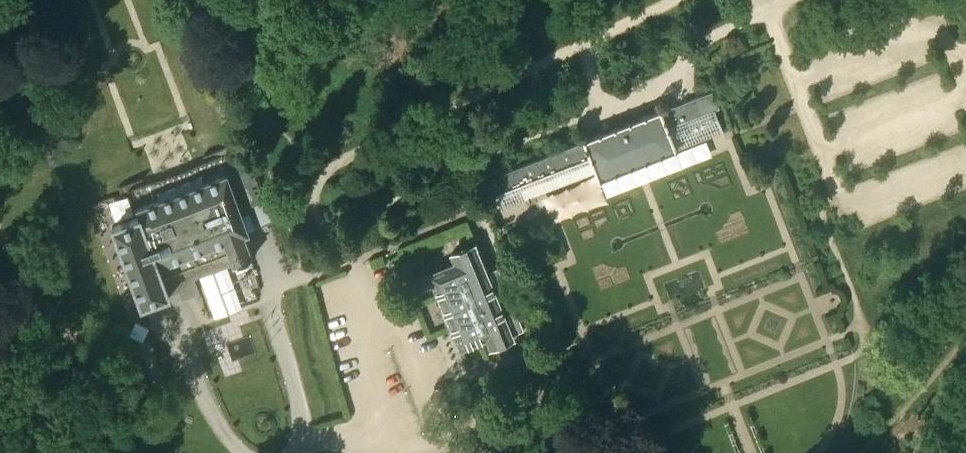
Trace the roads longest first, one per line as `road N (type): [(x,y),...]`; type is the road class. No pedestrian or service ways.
road 1 (unclassified): [(295,452),(305,438),(303,420),(266,288),(174,322)]
road 2 (unclassified): [(245,452),(211,410),(174,322)]

